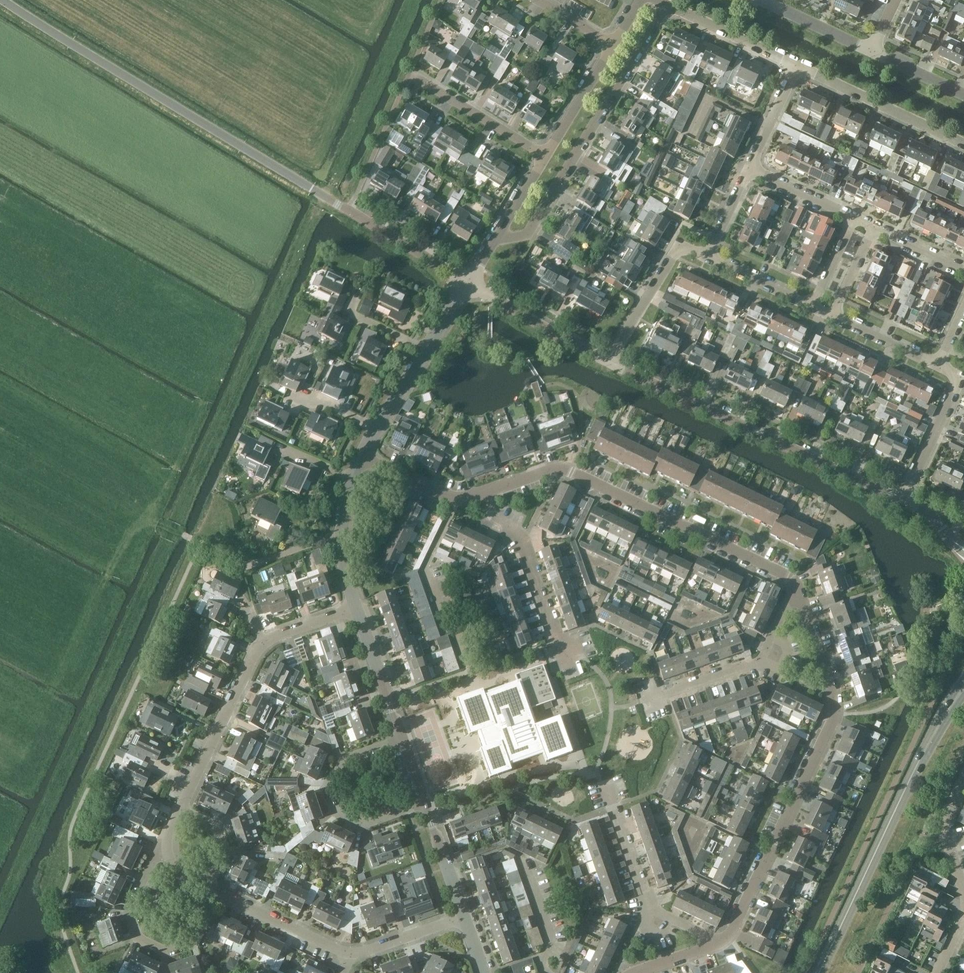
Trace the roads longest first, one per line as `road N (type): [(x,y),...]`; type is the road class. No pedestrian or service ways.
road 1 (unclassified): [(469,282),(4,0)]
road 2 (residential): [(730,940),(834,721),(837,703),(797,583)]
road 3 (residential): [(797,583),(572,472),(553,469),(488,492)]
road 4 (unclassified): [(904,500),(608,363)]
road 5 (tertiary): [(818,972),(929,738),(963,689)]
road 6 (residential): [(495,240),(526,235),(668,6)]
road 7 (residential): [(217,893),(191,943),(161,950),(141,938),(131,911),(134,893),(165,840)]
road 8 (residential): [(425,802),(364,824),(335,811),(327,790),(340,760),(402,739)]
road 9 (residential): [(730,940),(650,909),(614,807)]
road 10 (residential): [(566,662),(521,537),(496,518),(488,492)]
road 11 (residential): [(180,811),(264,641)]
road 12 (residential): [(666,695),(761,662),(797,583)]
road 13 (residential): [(963,144),(797,65)]
road 14 (residential): [(608,363),(668,258),(684,245),(708,257)]
road 15 (unclassified): [(608,363),(469,282)]
road 16 (residential): [(546,156),(408,75)]
road 17 (residential): [(904,500),(959,377),(939,365)]
road 18 (residential): [(351,955),(217,893)]
road 19 (residential): [(488,492),(454,504),(359,456)]
road 20 (residential): [(797,65),(668,6)]
road 21 (residential): [(402,739),(356,609)]
road 22 (residential): [(546,156),(612,45)]
road 23 (residential): [(465,917),(425,802)]
road 24 (residential): [(872,52),(763,0)]
road 25 (residential): [(465,917),(351,955)]
road 26 (residential): [(963,893),(945,823),(963,779)]

